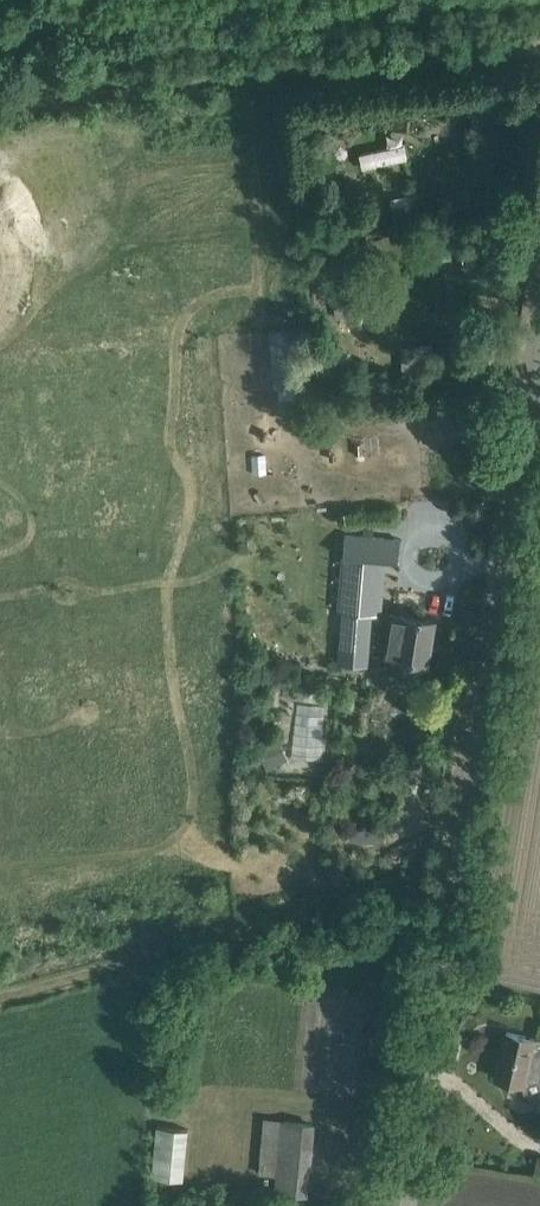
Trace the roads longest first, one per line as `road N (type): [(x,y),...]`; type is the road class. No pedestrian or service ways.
road 1 (unclassified): [(406,1205),(462,873),(539,298)]
road 2 (track): [(539,56),(0,99)]
road 3 (track): [(462,873),(0,998)]

